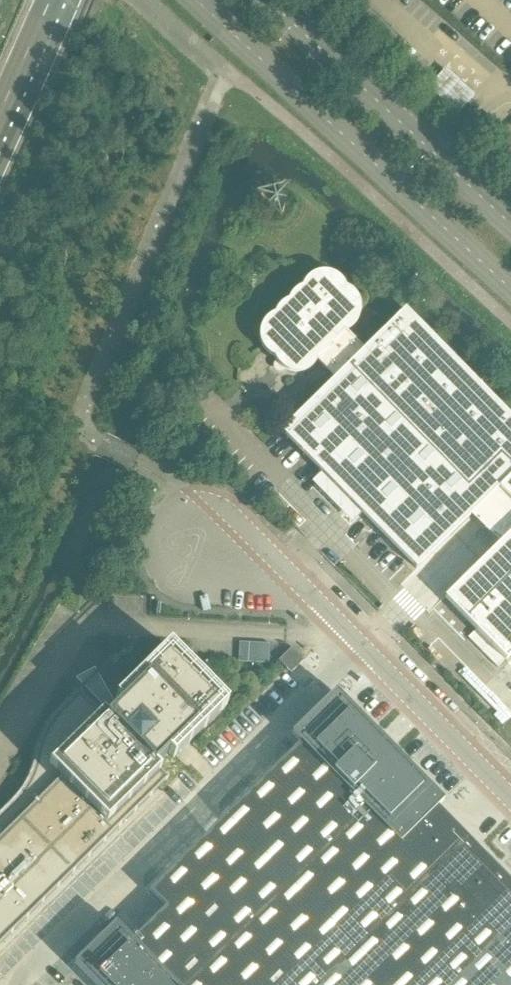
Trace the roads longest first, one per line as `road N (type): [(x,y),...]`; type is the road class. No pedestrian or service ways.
road 1 (unclassified): [(359,642),(17,984)]
road 2 (secondary): [(193,0),(510,290)]
road 3 (secondary): [(510,223),(269,0)]
road 4 (unclassified): [(292,576),(248,531),(187,494),(159,536),(179,577),(250,585)]
road 5 (unclassified): [(510,797),(359,642)]
road 6 (primary): [(0,128),(57,0)]

